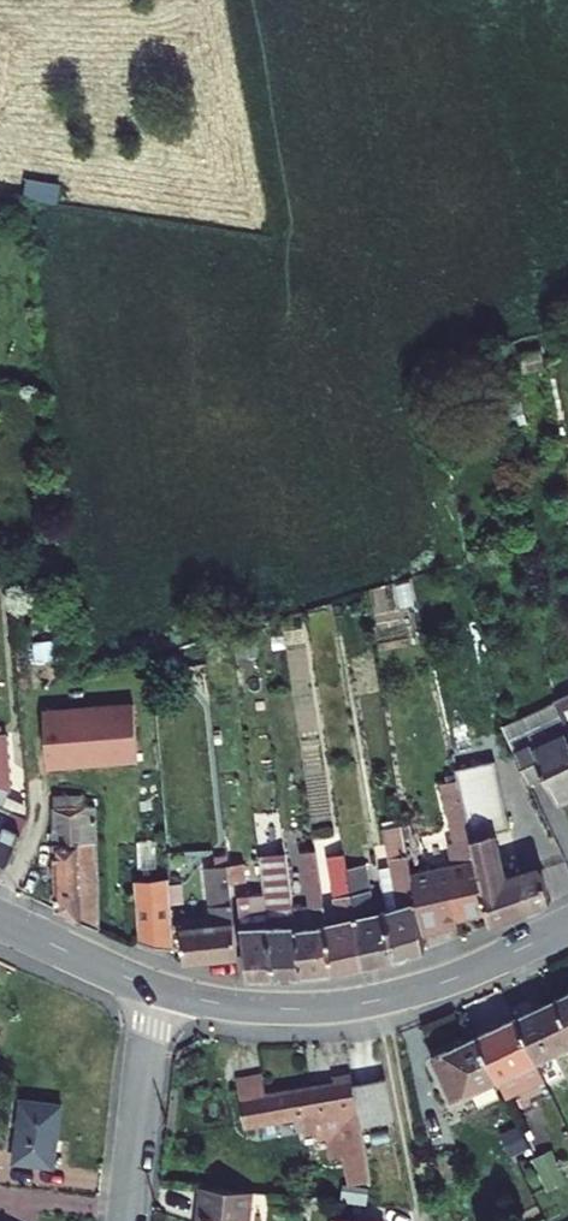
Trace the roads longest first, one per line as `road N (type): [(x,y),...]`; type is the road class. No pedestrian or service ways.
road 1 (tertiary): [(567,926),(445,982),(369,1003),(268,1009),(159,989)]
road 2 (residential): [(159,989),(148,1015),(126,1220)]
road 3 (tertiary): [(159,989),(0,920)]

